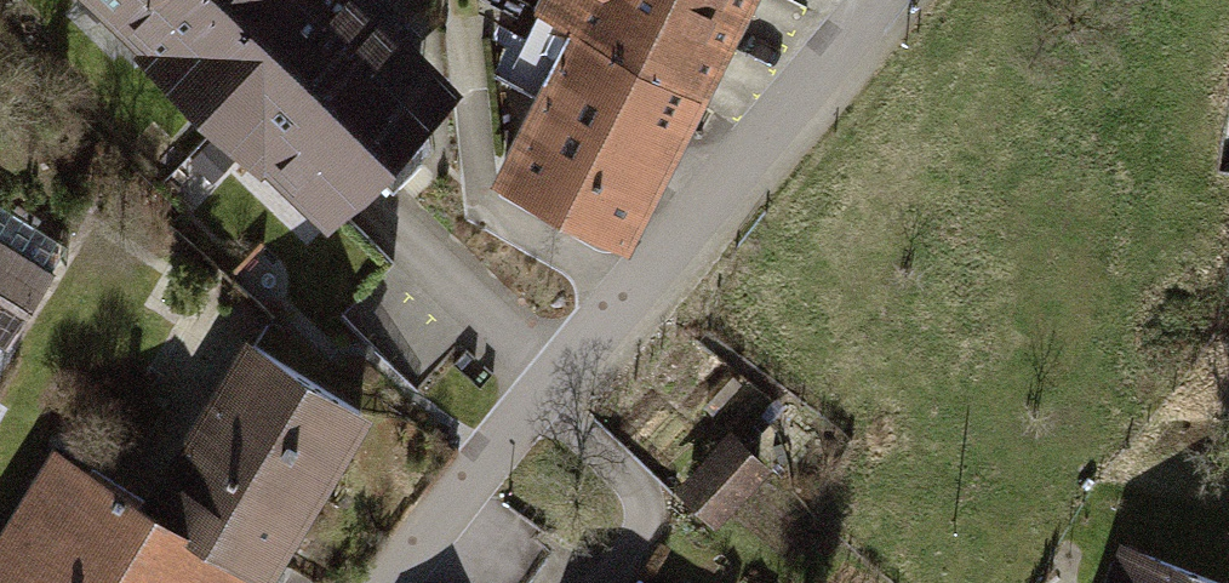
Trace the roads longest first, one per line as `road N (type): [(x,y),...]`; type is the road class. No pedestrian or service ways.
road 1 (residential): [(390,582),(479,464),(877,0)]

